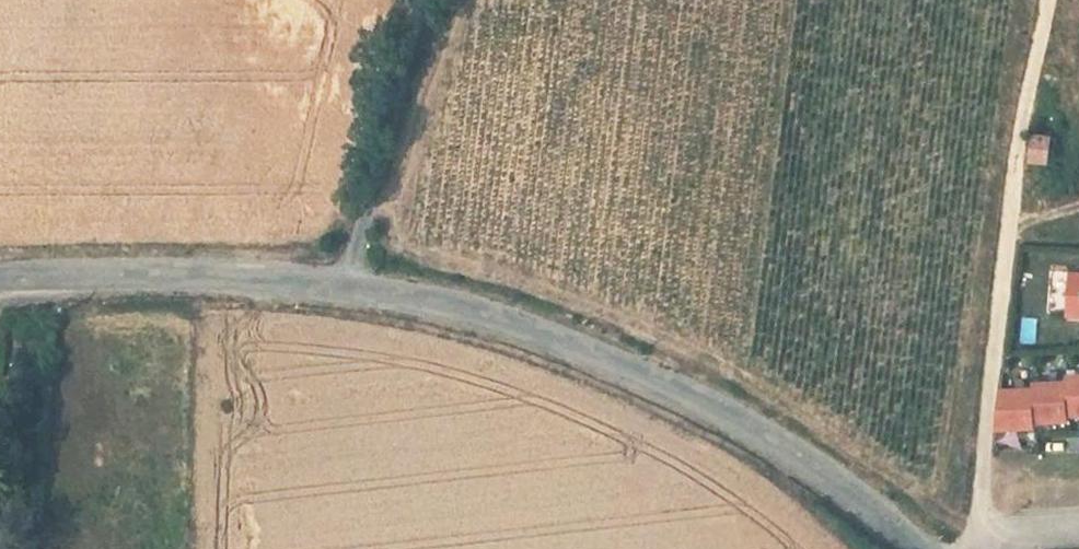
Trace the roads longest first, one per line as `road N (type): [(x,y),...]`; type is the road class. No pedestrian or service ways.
road 1 (residential): [(0,278),(196,277),(395,298),(484,319),(604,359),(713,411),(866,506),(912,548)]
road 2 (track): [(989,547),(981,518),(1019,154),(1047,0)]

